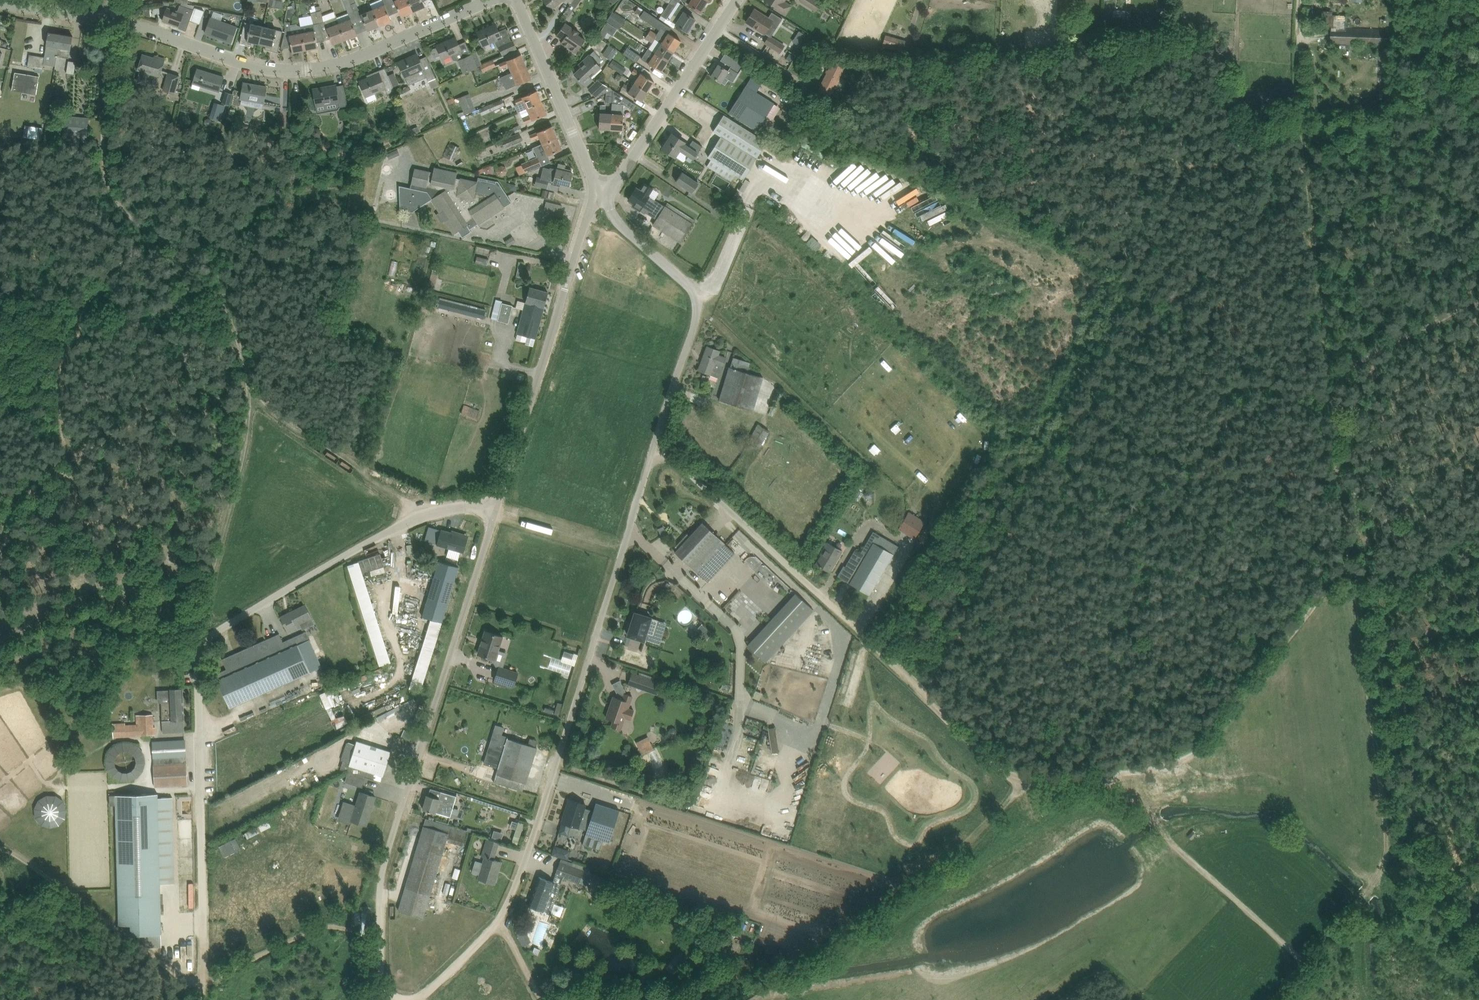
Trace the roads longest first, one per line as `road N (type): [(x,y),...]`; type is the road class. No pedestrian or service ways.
road 1 (track): [(106,20),(113,38),(104,147),(108,186),(220,301),(241,341),(250,391),(241,472),(199,649),(206,999)]
road 2 (unclassified): [(411,999),(427,995),(507,915),(656,443)]
road 3 (track): [(1353,575),(1305,164),(1307,0)]
road 4 (track): [(1304,965),(1093,776),(1025,785),(869,642)]
road 5 (unclassified): [(390,999),(383,984),(384,871),(500,498)]
road 6 (track): [(1353,575),(1389,855),(1304,965)]
road 7 (residential): [(495,0),(340,62),(290,69),(106,20)]
road 8 (track): [(1093,776),(1189,761),(1353,575)]
road 9 (unclassified): [(199,649),(421,513),(500,498)]
road 10 (unclassified): [(500,498),(599,194)]
road 11 (unclassified): [(656,443),(699,308),(681,277),(599,194)]
road 12 (unclassified): [(869,642),(656,443)]
road 13 (track): [(0,845),(178,976),(204,981),(206,997)]
road 14 (residential): [(599,194),(616,184),(738,0)]
road 15 (residential): [(599,194),(516,0)]
road 16 (track): [(1325,372),(1478,295)]

